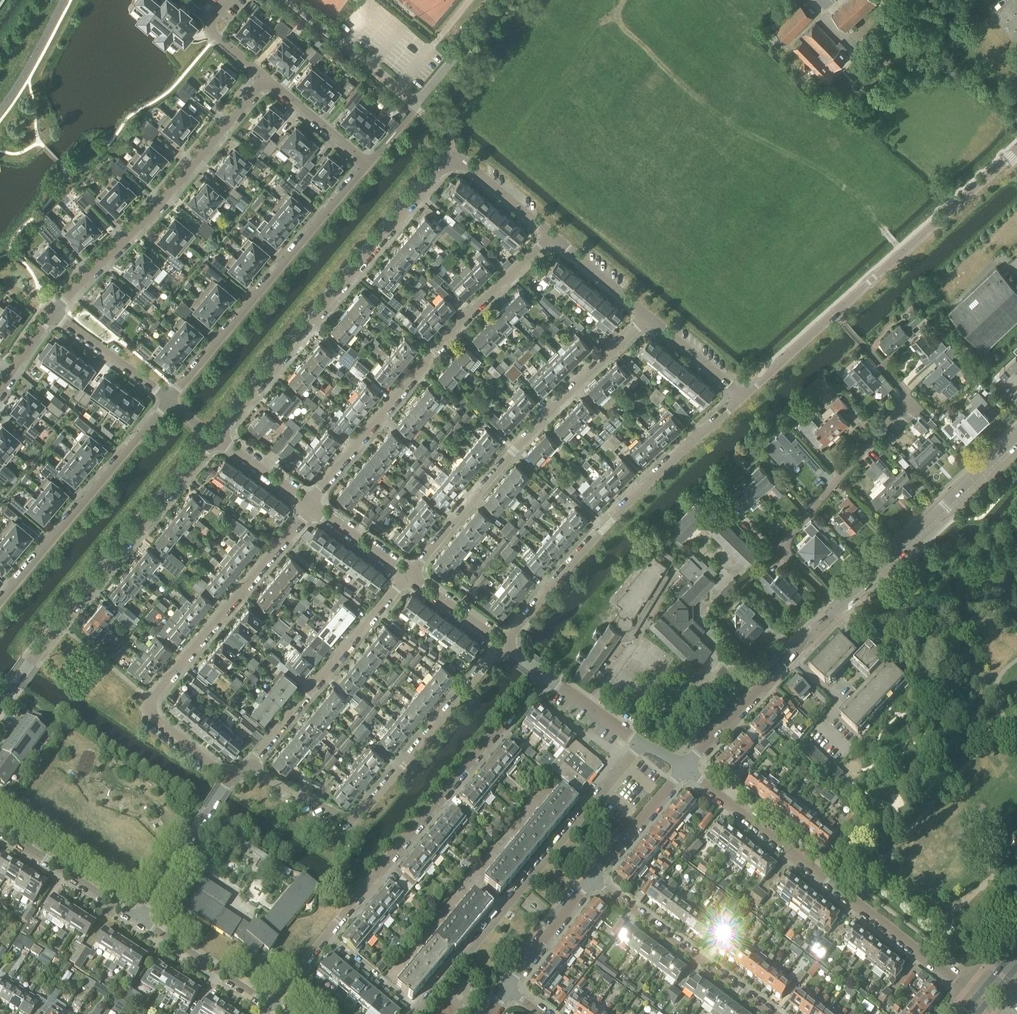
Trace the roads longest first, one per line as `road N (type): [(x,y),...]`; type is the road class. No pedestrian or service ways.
road 1 (residential): [(840,606),(786,551),(785,538),(907,394),(836,312)]
road 2 (residential): [(976,998),(685,768)]
road 3 (residential): [(215,438),(432,177),(456,164)]
road 4 (residential): [(312,507),(151,705),(233,780)]
road 5 (residential): [(553,236),(435,352),(309,505)]
road 6 (residential): [(407,576),(537,421),(648,316)]
road 7 (residential): [(502,644),(352,821),(247,768)]
road 8 (residential): [(640,743),(418,1012)]
road 9 (residential): [(745,396),(604,526),(502,644)]
road 10 (residential): [(0,706),(215,438)]
road 11 (residential): [(327,935),(544,675)]
road 12 (residential): [(53,313),(267,79)]
road 13 (residential): [(368,164),(170,400)]
road 14 (residential): [(170,400),(0,600)]
road 15 (residential): [(247,768),(407,576)]
road 16 (residential): [(840,606),(1016,438)]
road 17 (residential): [(1016,151),(836,312)]
road 18 (residential): [(774,1013),(592,879)]
road 19 (residential): [(138,921),(233,780)]
road 20 (residential): [(138,921),(0,831)]
road 21 (residential): [(271,1009),(138,921)]
road 22 (residential): [(792,658),(840,702),(820,725),(849,751),(836,765)]
road 23 (residential): [(685,768),(792,658)]
road 24 (residential): [(53,313),(170,400)]
road 25 (residential): [(592,879),(685,768)]
road 26 (residential): [(508,989),(592,879)]
road 27 (residential): [(267,79),(368,164)]
road 28 (residential): [(745,396),(648,316)]
road 29 (residential): [(648,316),(553,236)]
road 30 (residential): [(836,312),(745,396)]
road 31 (residential): [(553,236),(456,164)]

